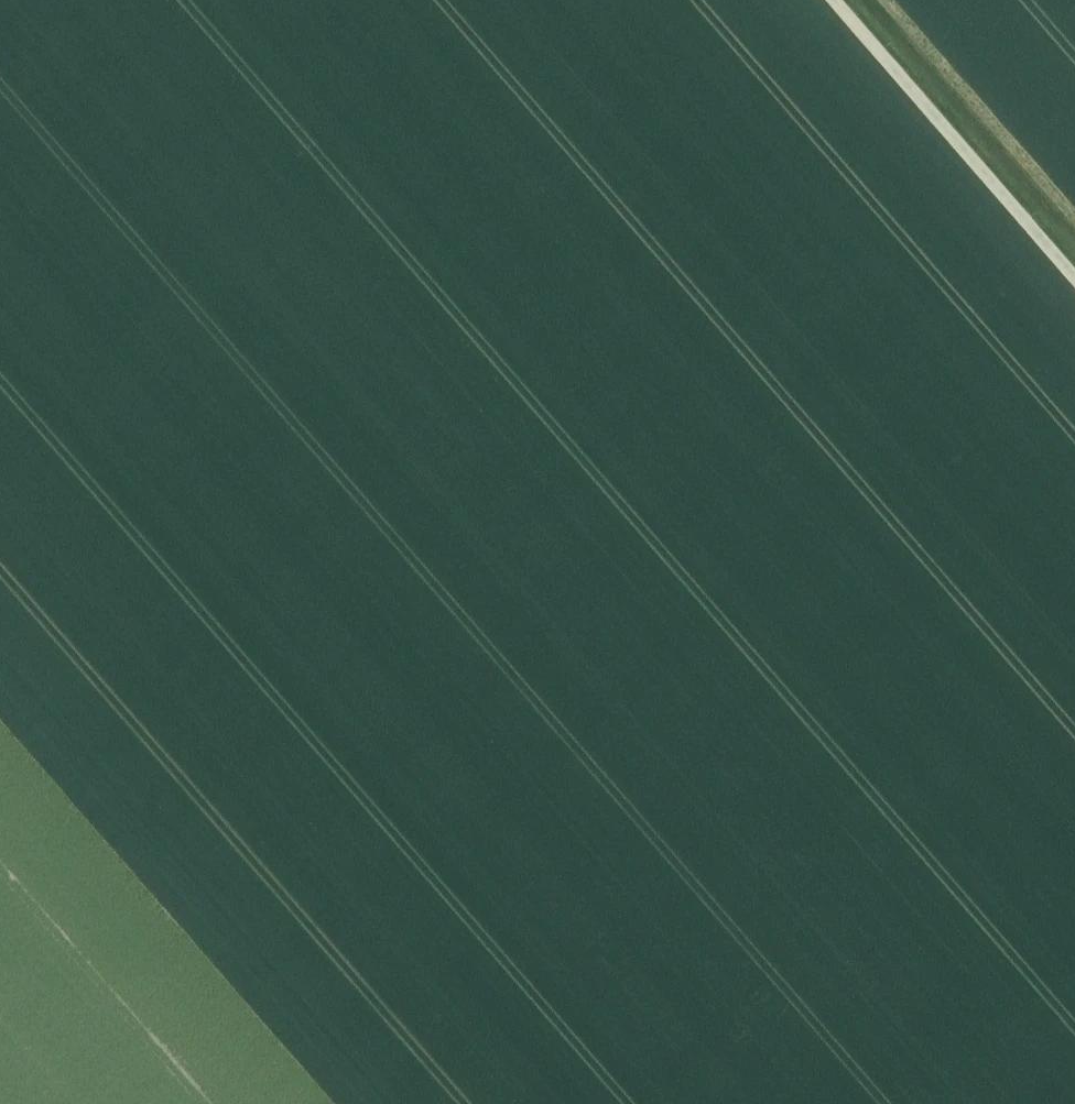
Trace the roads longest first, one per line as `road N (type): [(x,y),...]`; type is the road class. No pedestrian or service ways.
road 1 (track): [(828,0),(1074,286)]

